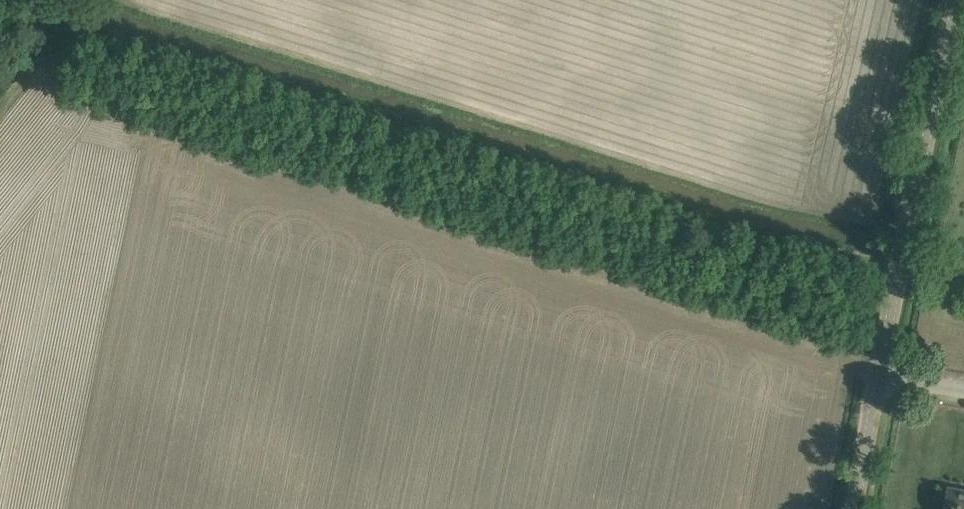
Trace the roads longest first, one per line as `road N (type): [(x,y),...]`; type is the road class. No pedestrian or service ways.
road 1 (unclassified): [(857,508),(959,0)]

